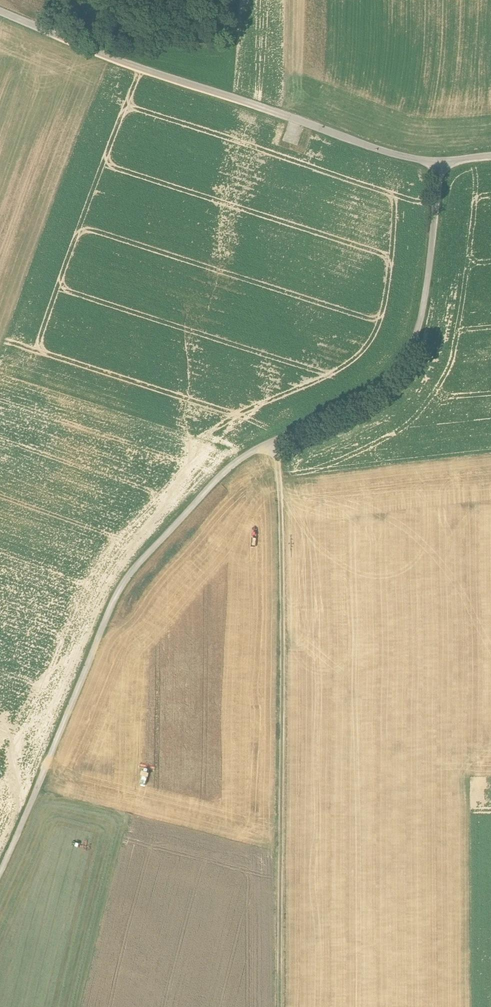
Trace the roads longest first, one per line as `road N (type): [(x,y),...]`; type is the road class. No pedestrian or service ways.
road 1 (unclassified): [(0,872),(129,577),(237,462),(360,402),(404,359),(424,299),(438,161)]
road 2 (track): [(280,1006),(279,469),(272,442)]
road 3 (unclassified): [(0,11),(373,148),(438,161)]

